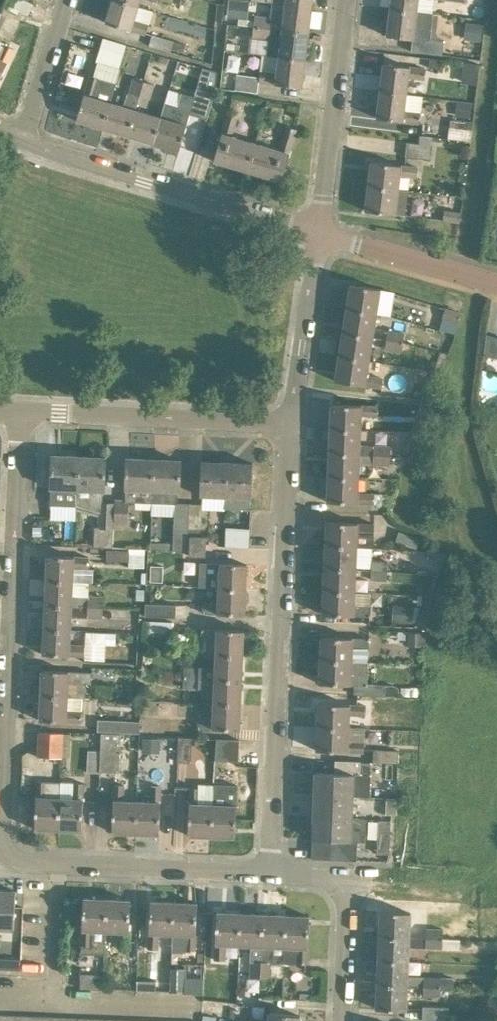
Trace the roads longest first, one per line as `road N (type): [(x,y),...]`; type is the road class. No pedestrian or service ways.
road 1 (residential): [(54,863),(9,859),(1,841),(8,414)]
road 2 (residential): [(262,874),(284,420)]
road 3 (residential): [(310,233),(20,142)]
road 4 (residential): [(284,420),(8,414)]
road 5 (residential): [(310,233),(336,0)]
road 6 (residential): [(344,1020),(349,879),(262,874)]
road 7 (residential): [(262,874),(54,863)]
road 8 (residential): [(496,287),(310,233)]
road 9 (residential): [(284,420),(310,233)]
road 10 (residential): [(20,142),(61,0)]
road 11 (residential): [(54,863),(53,999)]
road 12 (residential): [(188,1005),(53,999)]

